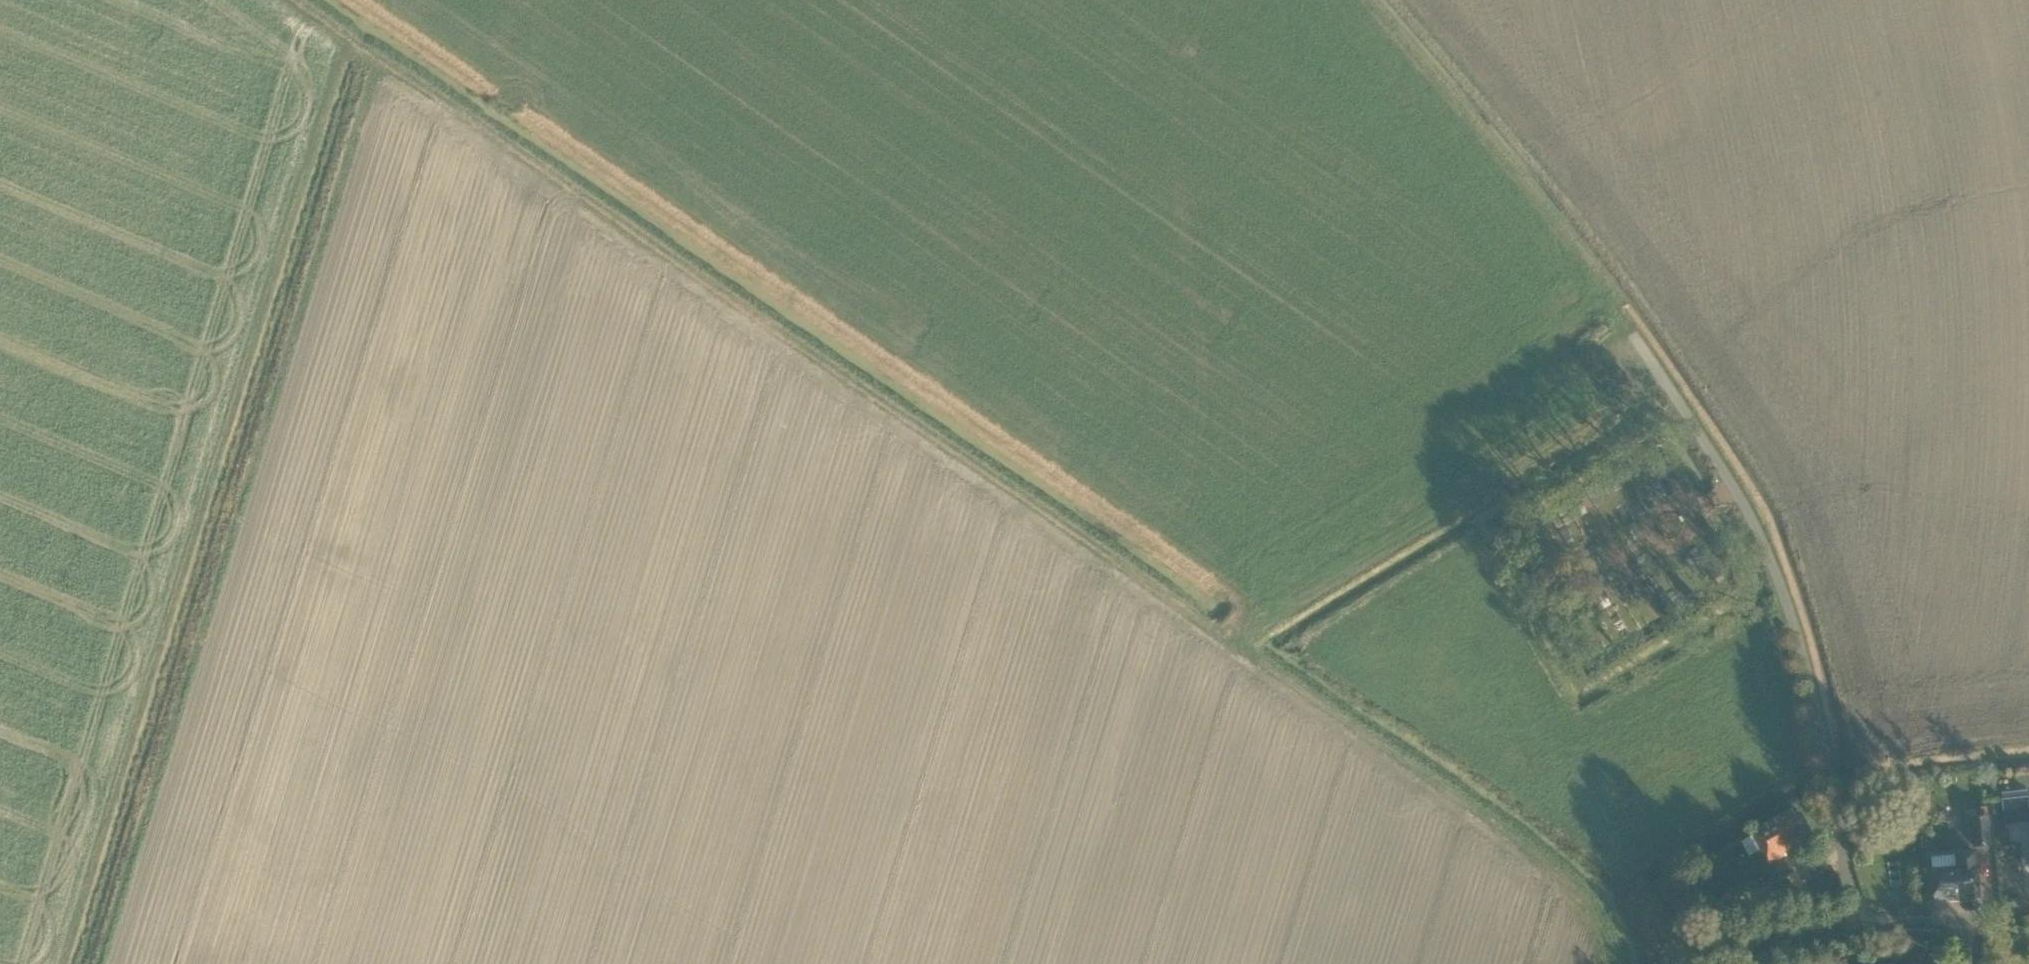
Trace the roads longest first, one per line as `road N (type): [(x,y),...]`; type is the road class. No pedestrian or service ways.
road 1 (unclassified): [(1976,916),(1889,920),(1858,903),(1814,695),(1780,583),(1748,511),(1639,338)]

